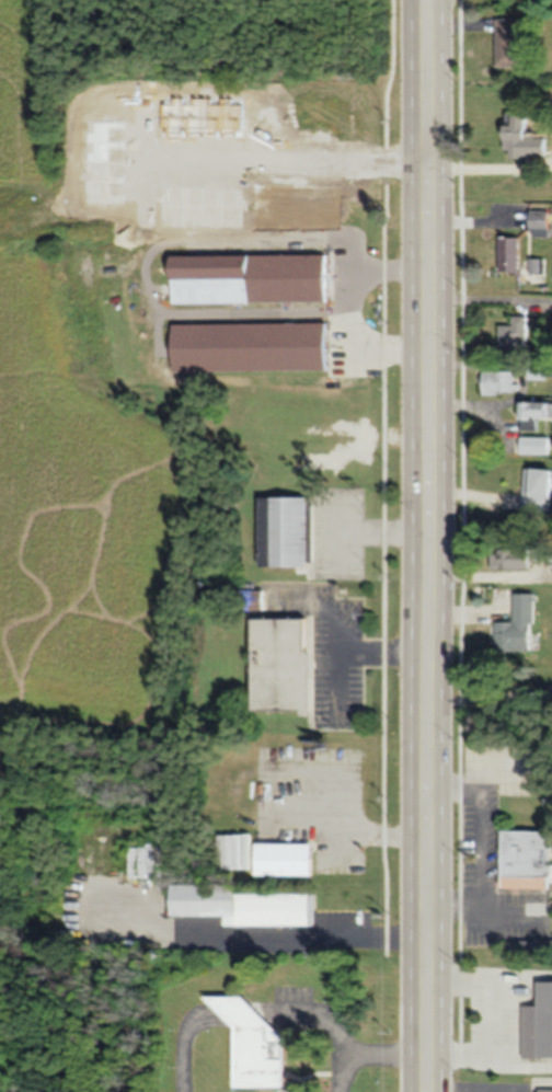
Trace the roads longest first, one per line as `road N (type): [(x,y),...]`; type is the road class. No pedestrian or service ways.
road 1 (primary): [(419,0),(425,1091)]

